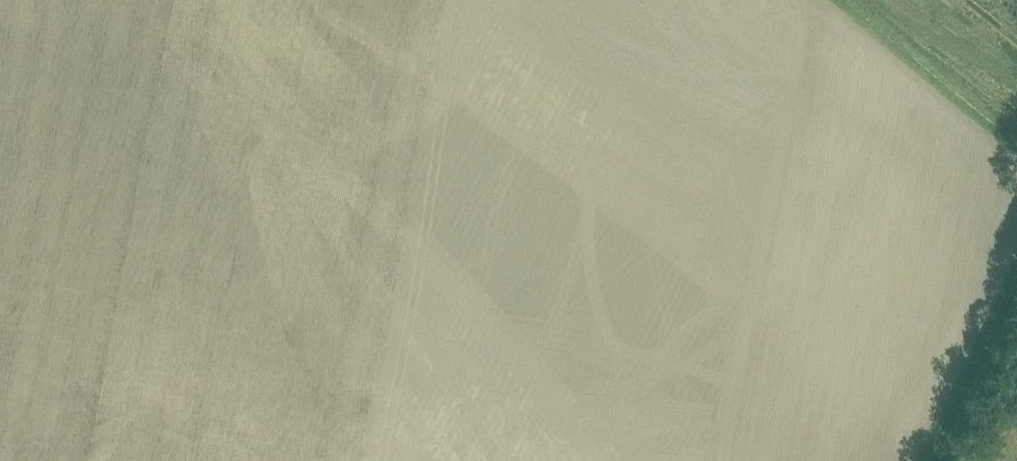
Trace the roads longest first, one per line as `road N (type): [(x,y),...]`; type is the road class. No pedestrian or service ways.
road 1 (track): [(1016,89),(882,0)]

